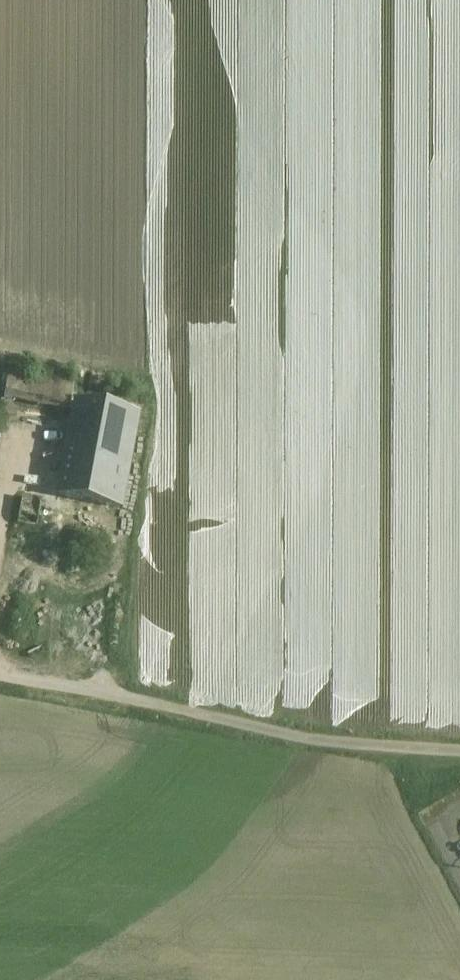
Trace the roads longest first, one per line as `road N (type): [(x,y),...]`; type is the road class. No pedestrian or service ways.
road 1 (unclassified): [(459,751),(312,740),(106,692)]

